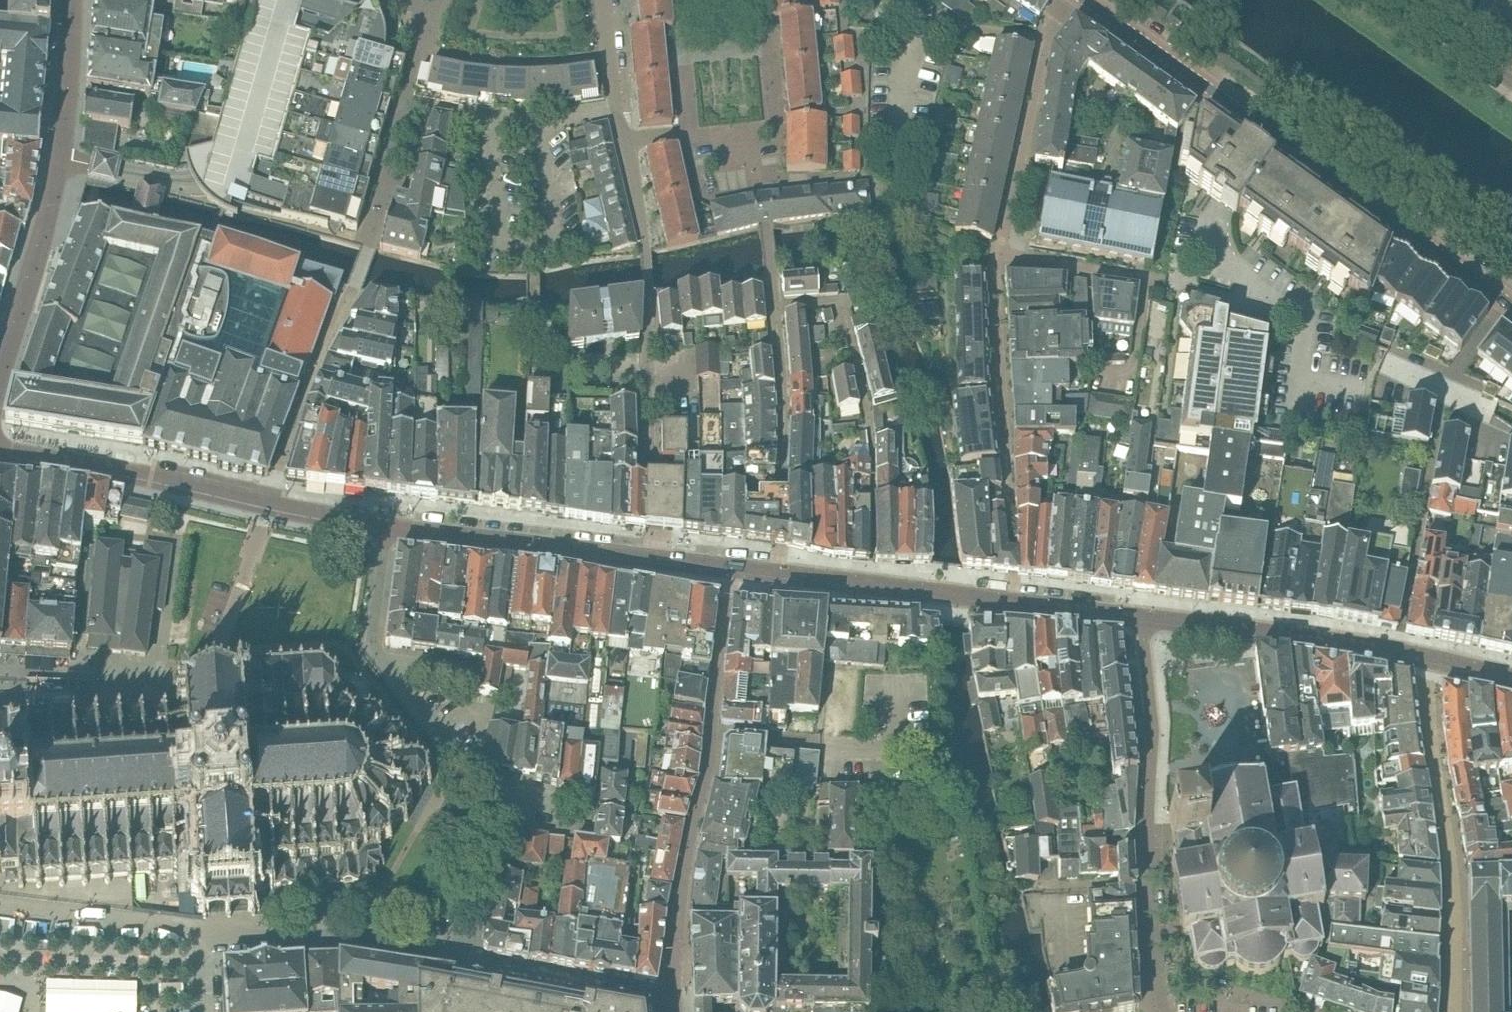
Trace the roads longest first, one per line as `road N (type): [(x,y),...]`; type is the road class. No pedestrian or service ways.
road 1 (residential): [(1511,303),(1086,0)]
road 2 (unclassified): [(269,501),(297,412),(371,241),(419,48)]
road 3 (residential): [(388,526),(373,646),(488,789),(460,960)]
road 4 (residential): [(669,999),(707,783),(729,563)]
road 5 (unclassified): [(656,555),(646,248),(624,141)]
road 6 (residential): [(0,374),(66,159),(74,0)]
road 7 (residential): [(1511,676),(1398,650),(1142,616)]
road 8 (residential): [(1142,616),(777,569)]
road 9 (residential): [(196,1011),(194,937),(326,935),(460,960)]
road 10 (residential): [(750,131),(775,128),(768,38),(679,46),(687,136)]
road 11 (residential): [(269,501),(0,450)]
road 12 (residential): [(656,555),(388,526)]
road 13 (unclassified): [(1142,616),(1153,731),(1147,882)]
road 14 (residential): [(460,960),(669,999)]
road 15 (residential): [(1511,81),(1400,0)]
road 16 (unclassified): [(1147,882),(1158,1011)]
road 17 (residential): [(491,116),(617,105)]
road 18 (residential): [(388,526),(269,501)]

